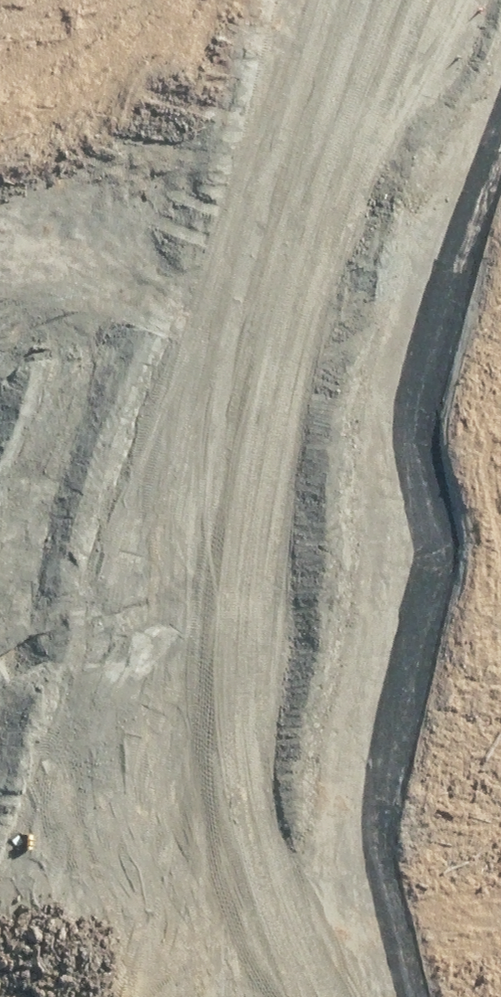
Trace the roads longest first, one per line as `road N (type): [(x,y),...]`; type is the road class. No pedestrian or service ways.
road 1 (trunk): [(393,0),(88,996)]
road 2 (trunk): [(0,984),(296,0)]
road 3 (track): [(0,905),(143,470),(178,103),(105,0)]

